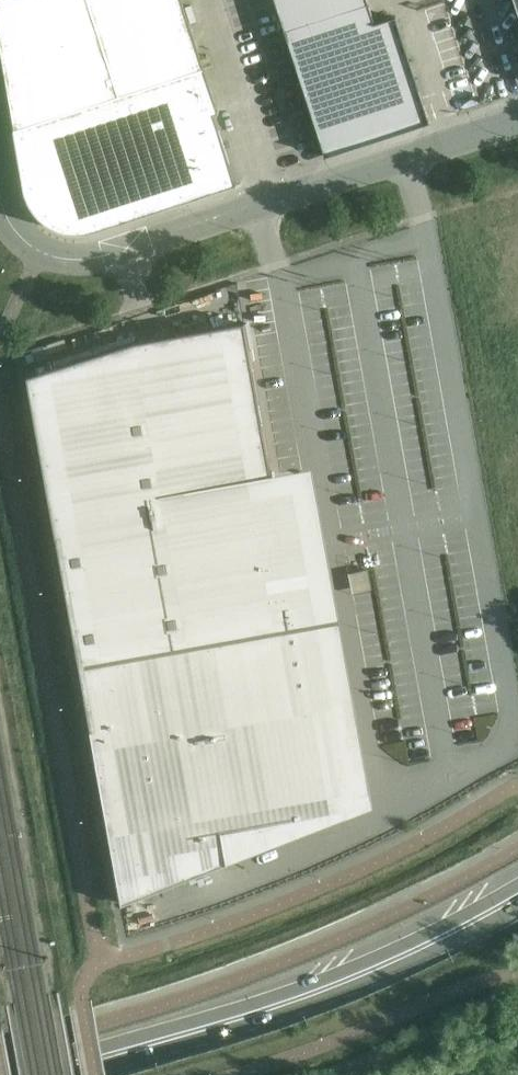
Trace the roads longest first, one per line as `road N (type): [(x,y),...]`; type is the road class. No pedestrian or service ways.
road 1 (unclassified): [(0,205),(4,226),(37,257),(75,266),(517,118)]
road 2 (secondary): [(517,884),(325,979),(3,1074)]
road 3 (secondary): [(81,1074),(333,997),(517,906)]

